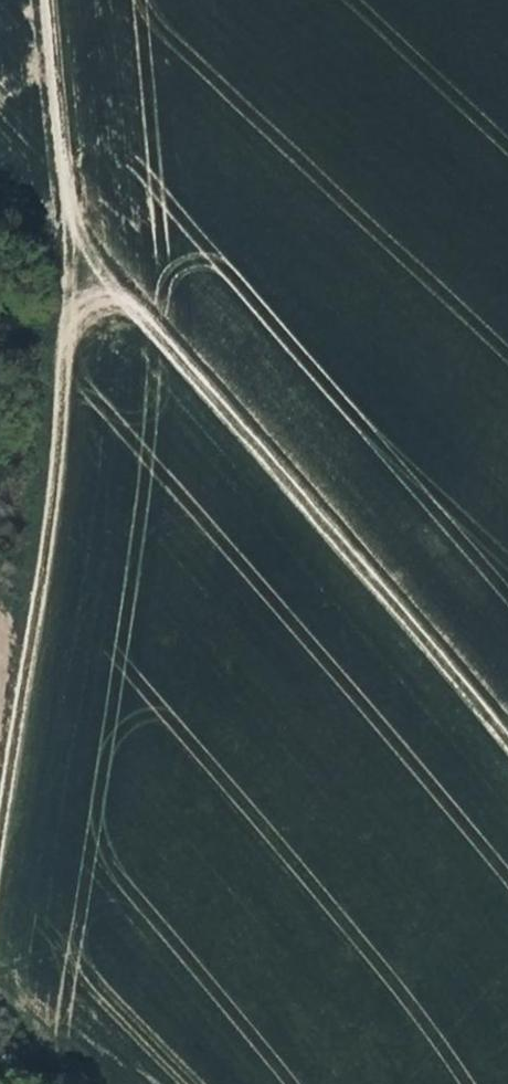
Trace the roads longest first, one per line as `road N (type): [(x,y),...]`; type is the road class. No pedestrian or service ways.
road 1 (track): [(53,0),(77,233),(507,734)]
road 2 (track): [(77,233),(0,831)]

